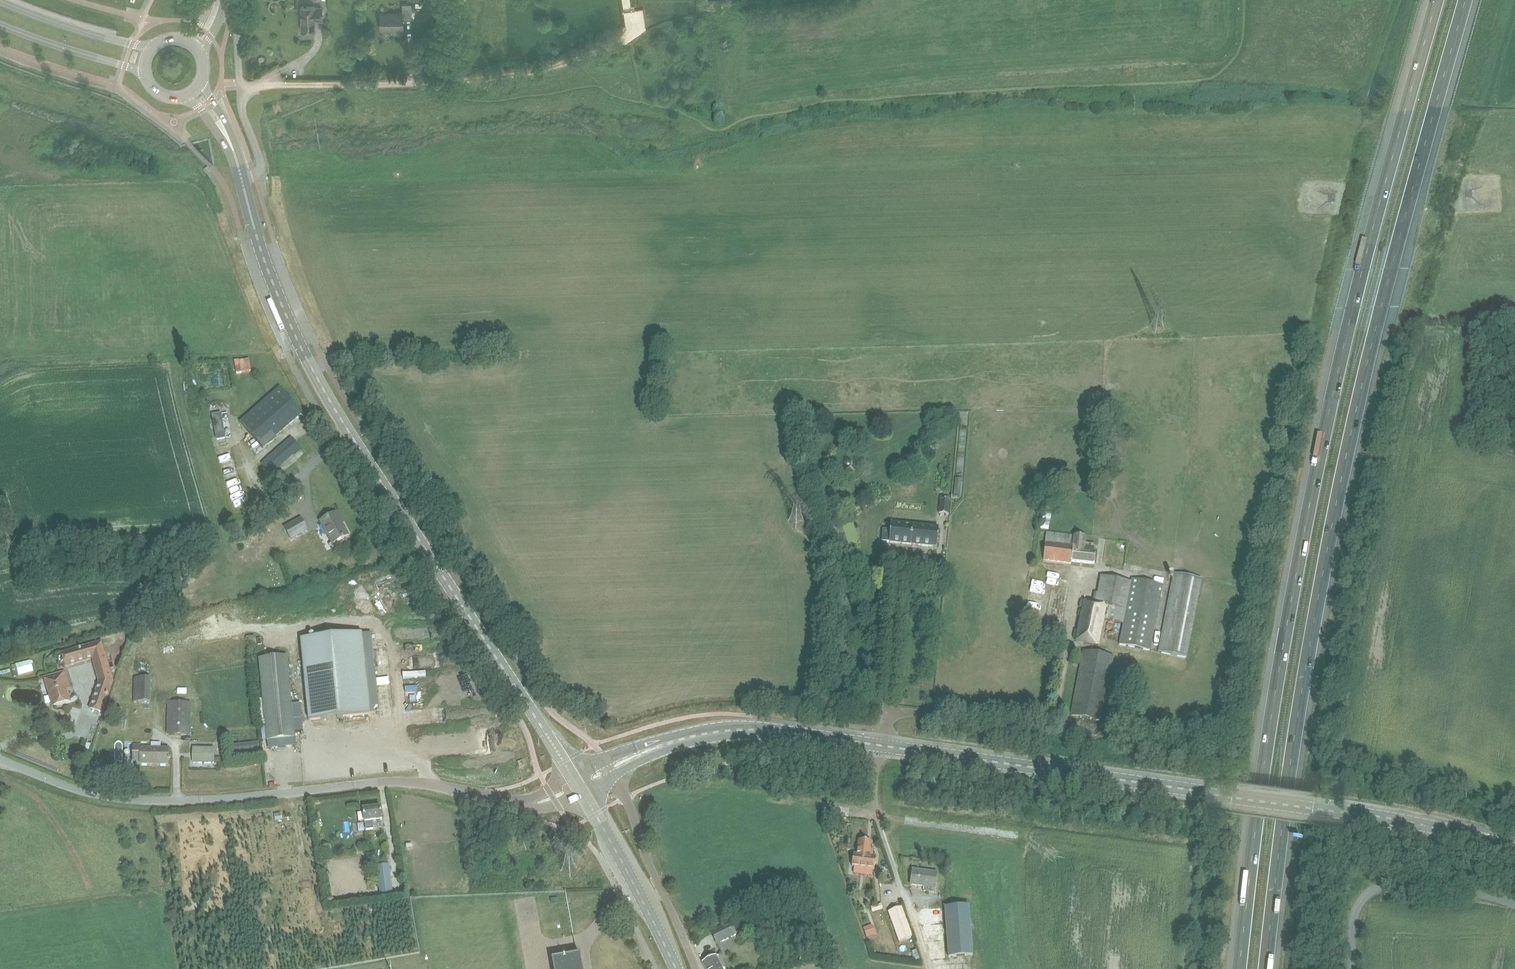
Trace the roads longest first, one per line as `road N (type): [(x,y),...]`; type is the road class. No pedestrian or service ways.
road 1 (motorway): [(1265,968),(1332,527),(1385,293),(1466,0)]
road 2 (motorway): [(1436,0),(1356,298),(1305,527),(1240,968)]
road 3 (primary): [(573,775),(349,435),(282,301),(234,151)]
road 4 (tertiary): [(1514,851),(1390,818),(879,746)]
road 5 (unclassified): [(0,763),(131,802),(400,784),(521,803)]
road 6 (track): [(0,656),(120,625),(267,503)]
road 7 (unclassified): [(879,746),(887,721),(901,714),(1042,725),(1054,719),(1071,643)]
road 8 (unclassified): [(930,968),(880,821),(879,746)]
road 9 (unclassified): [(1356,968),(1359,905),(1385,885),(1514,905)]
road 10 (unclassified): [(696,968),(612,775)]
road 11 (primary): [(675,968),(583,792)]
road 12 (primary): [(150,50),(0,0)]
road 13 (primary): [(0,25),(145,75)]
road 14 (tertiary): [(661,746),(733,732),(798,737)]

